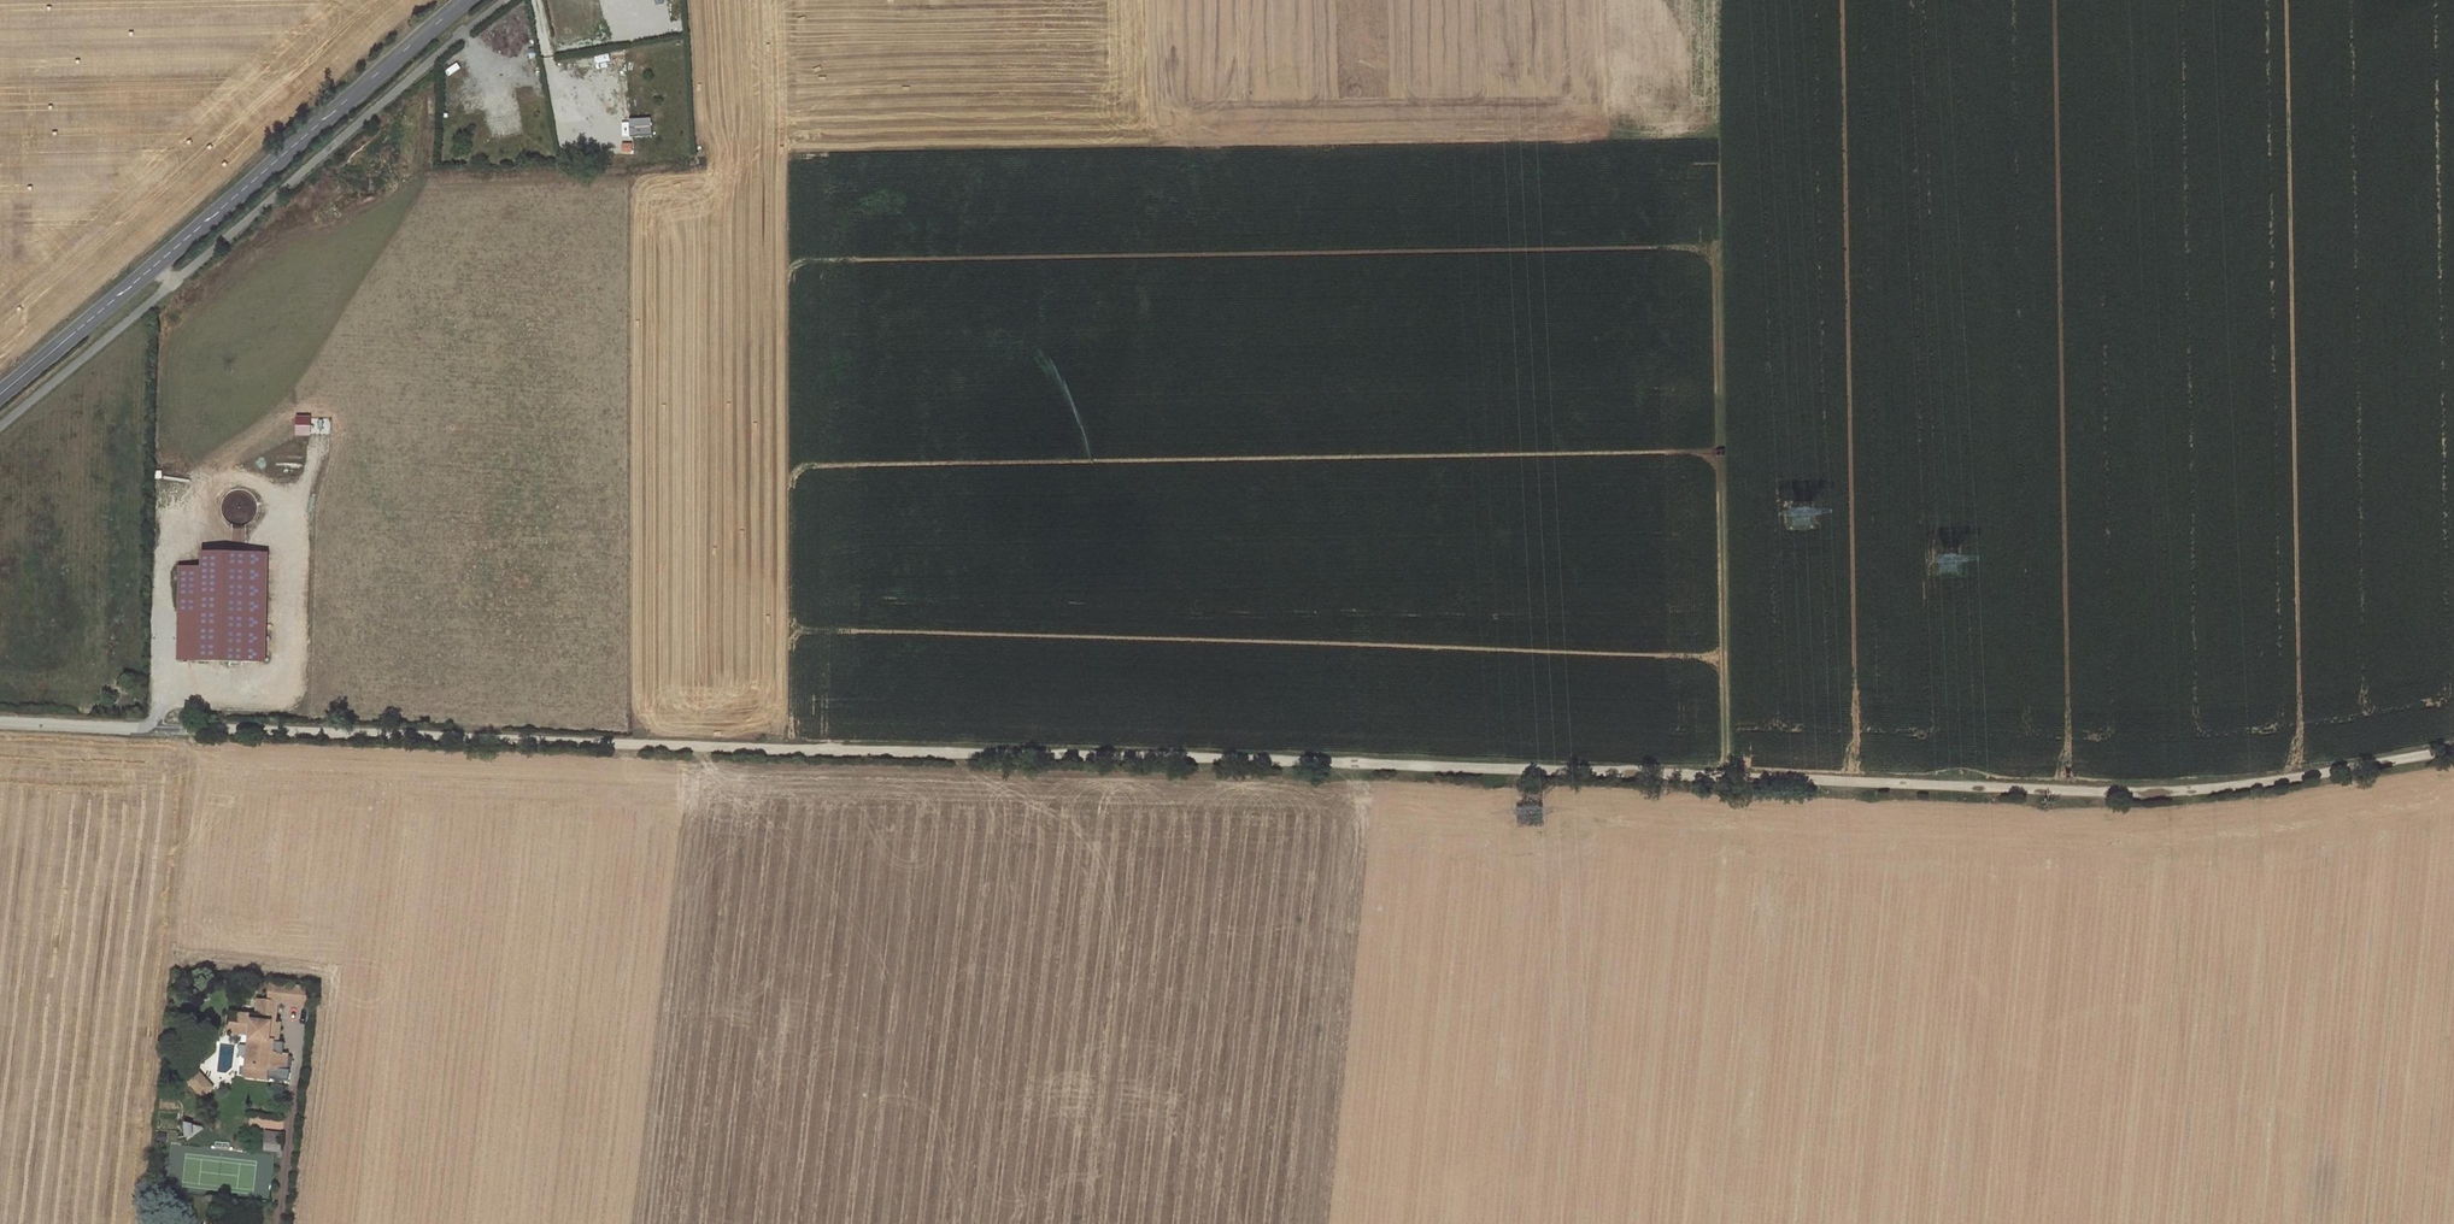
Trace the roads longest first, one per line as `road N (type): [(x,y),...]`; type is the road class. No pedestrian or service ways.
road 1 (track): [(2453,753),(2204,804),(197,728)]
road 2 (tertiary): [(0,394),(466,0)]

